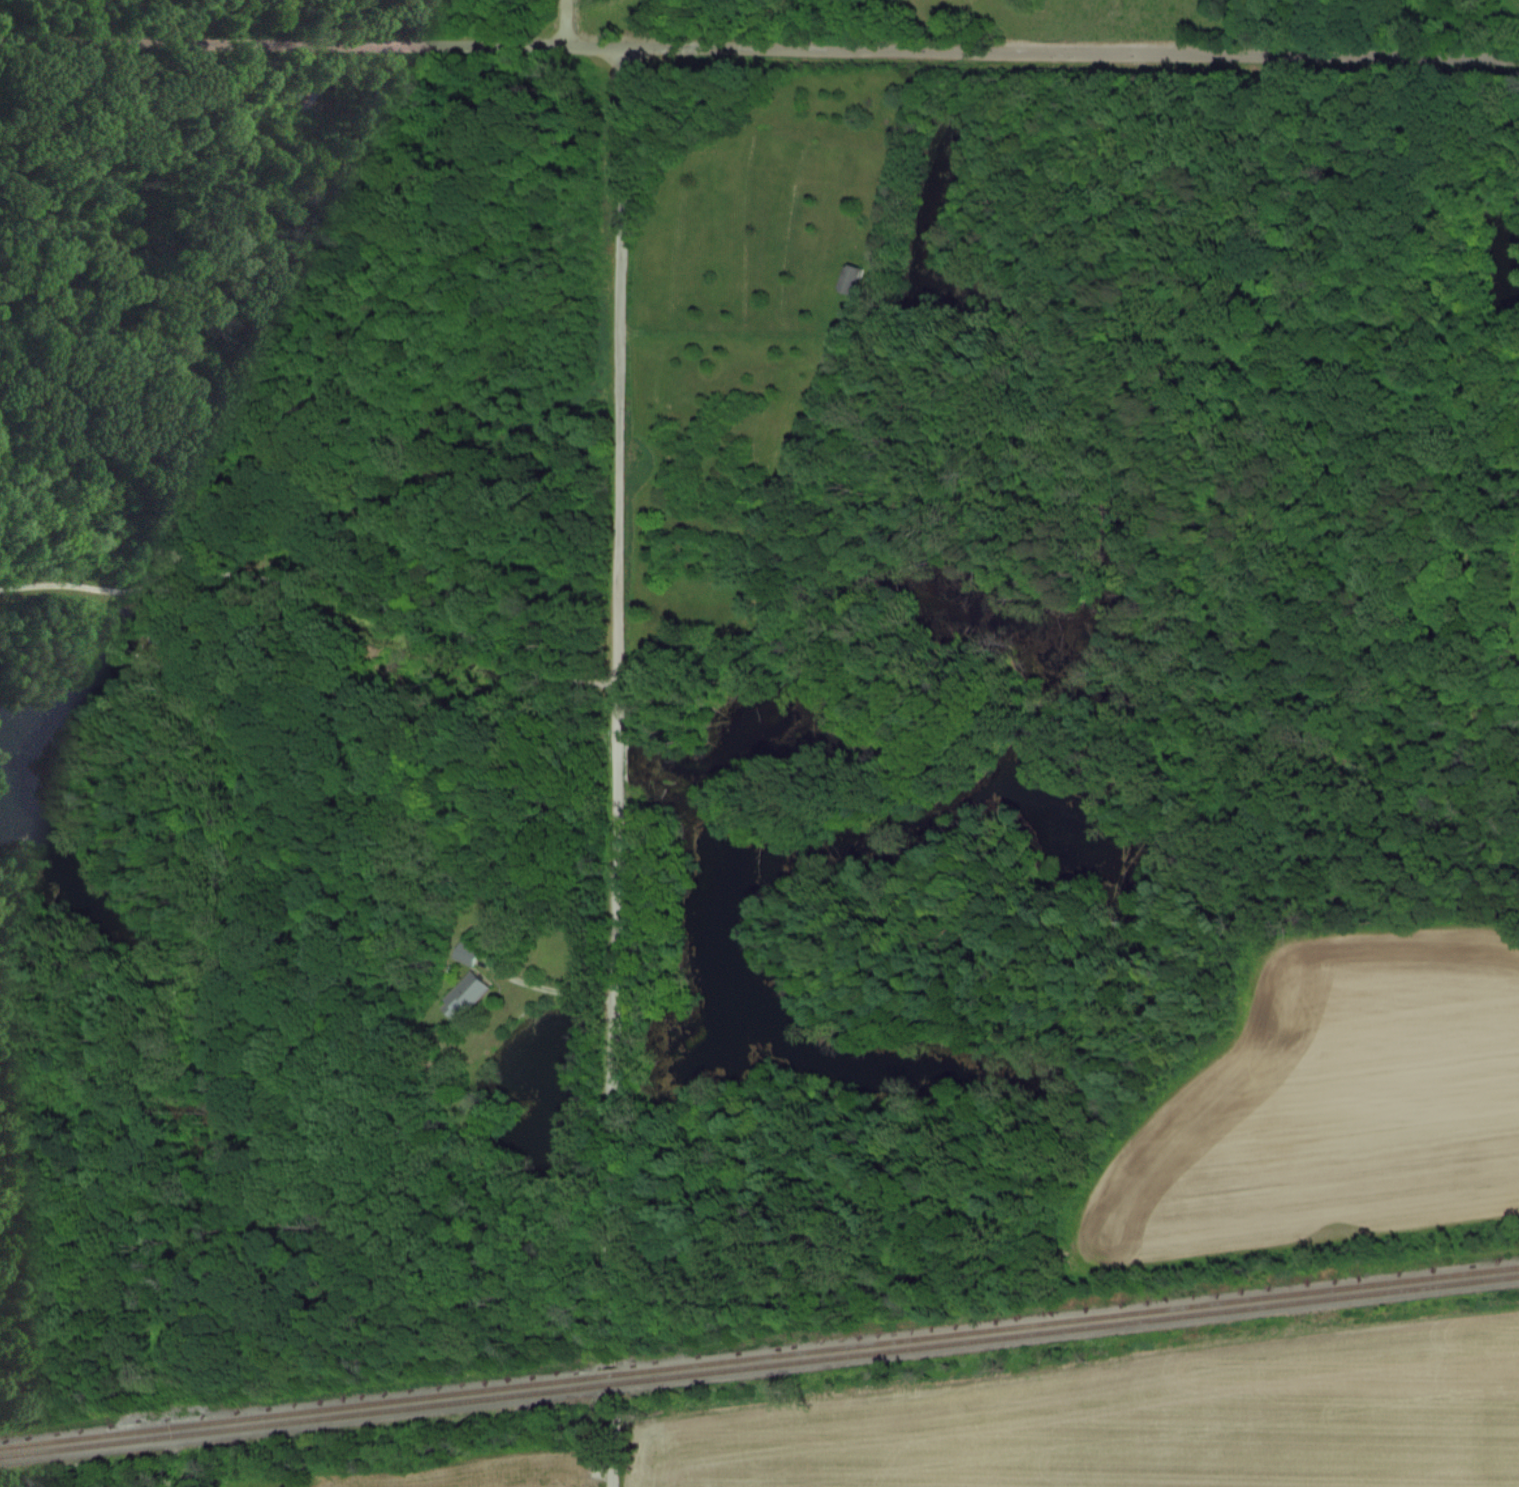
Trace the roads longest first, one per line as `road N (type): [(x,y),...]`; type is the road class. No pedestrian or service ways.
road 1 (tertiary): [(1518,64),(0,41)]
road 2 (residential): [(612,1367),(625,46)]

